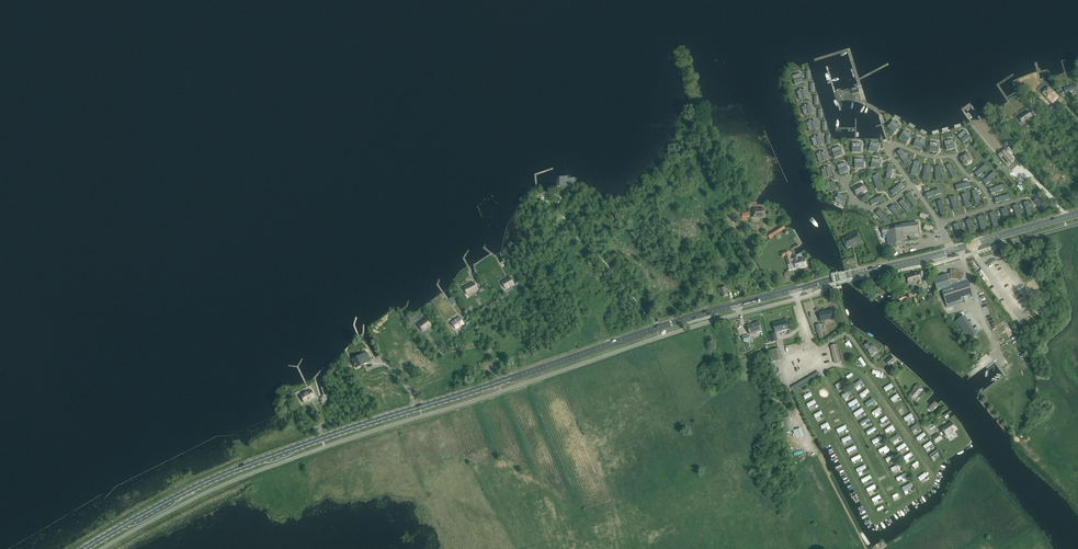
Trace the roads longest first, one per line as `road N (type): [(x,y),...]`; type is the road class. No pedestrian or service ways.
road 1 (primary): [(84,548),(206,482),(343,431),(681,320),(1077,214)]
road 2 (track): [(807,446),(792,374),(846,334),(872,366),(890,374),(928,431)]
road 3 (track): [(795,290),(812,355),(891,505)]
road 4 (track): [(818,367),(863,375),(931,474)]

